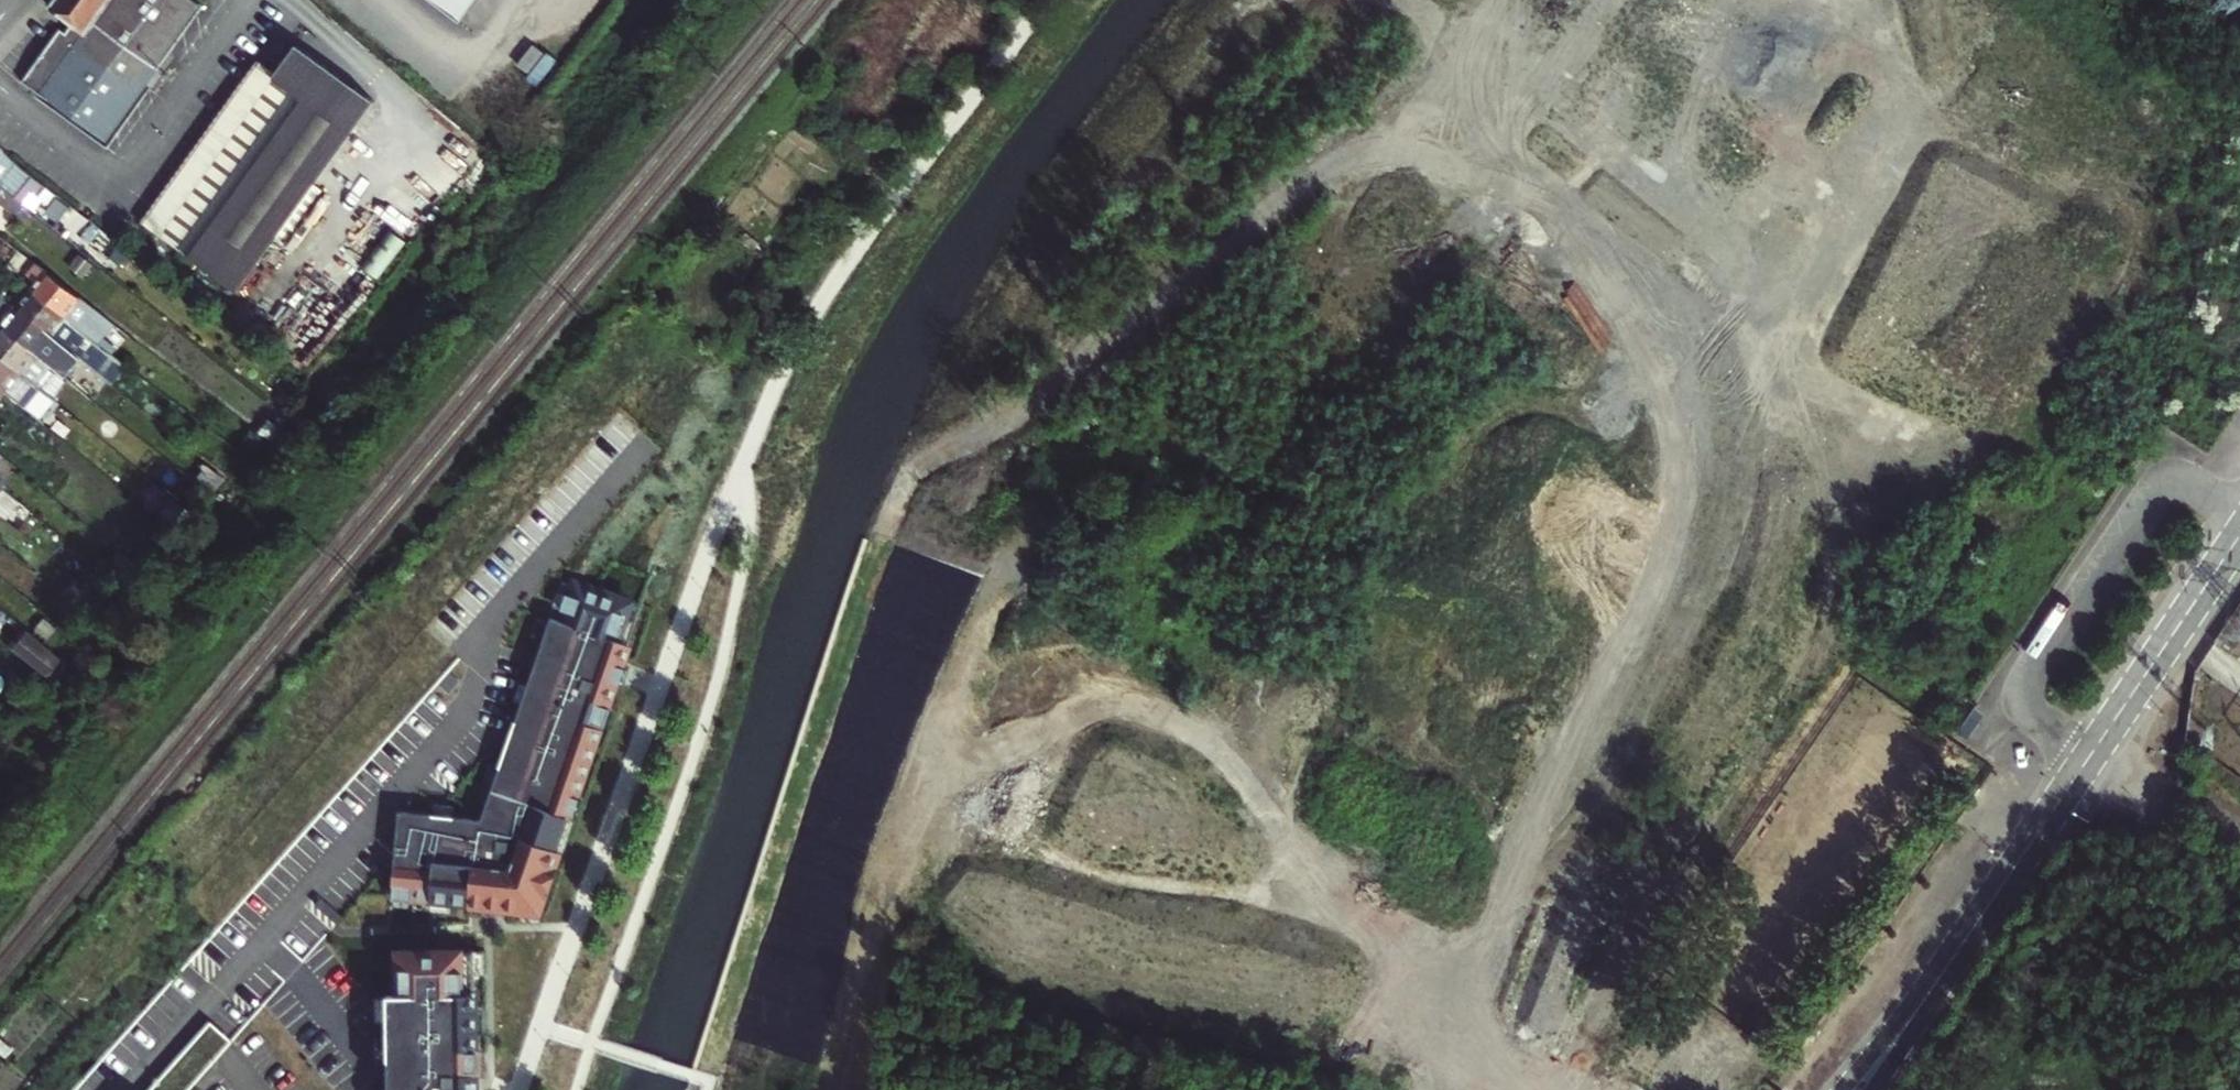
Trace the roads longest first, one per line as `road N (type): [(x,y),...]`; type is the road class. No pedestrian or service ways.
road 1 (tertiary): [(2173,632),(2001,888)]
road 2 (tertiary): [(2001,888),(1844,1089)]
road 3 (tertiary): [(1872,1089),(2001,888)]

